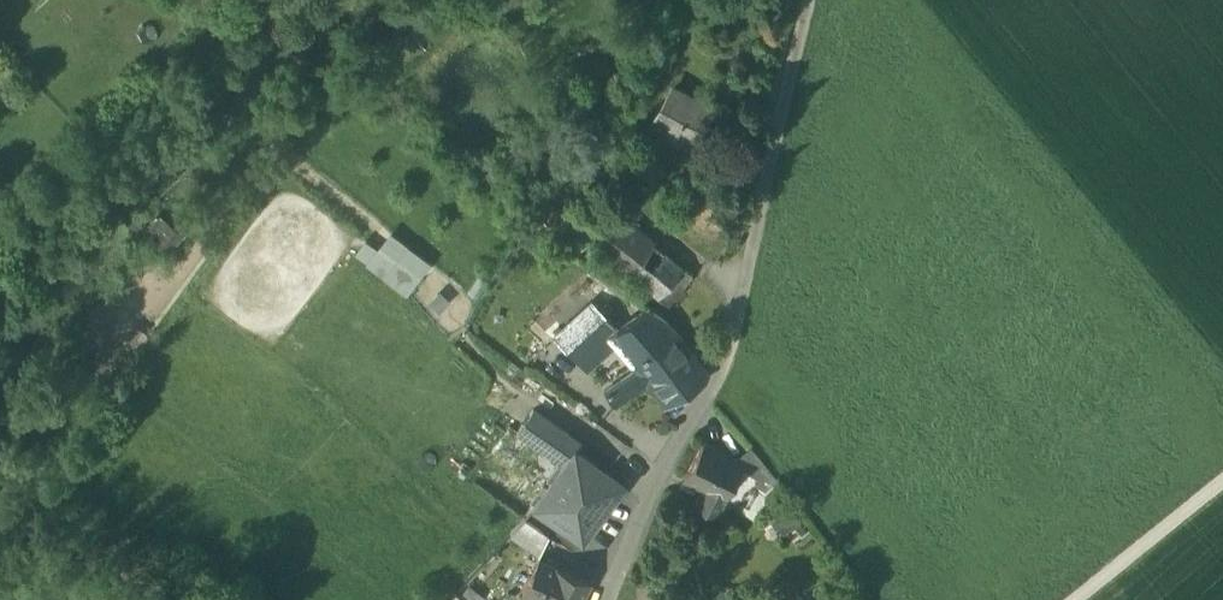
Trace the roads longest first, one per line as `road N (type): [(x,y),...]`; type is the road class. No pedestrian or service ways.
road 1 (residential): [(750,255),(726,357),(657,484),(610,599)]
road 2 (track): [(806,0),(750,255)]
road 3 (track): [(1222,484),(1080,599)]

